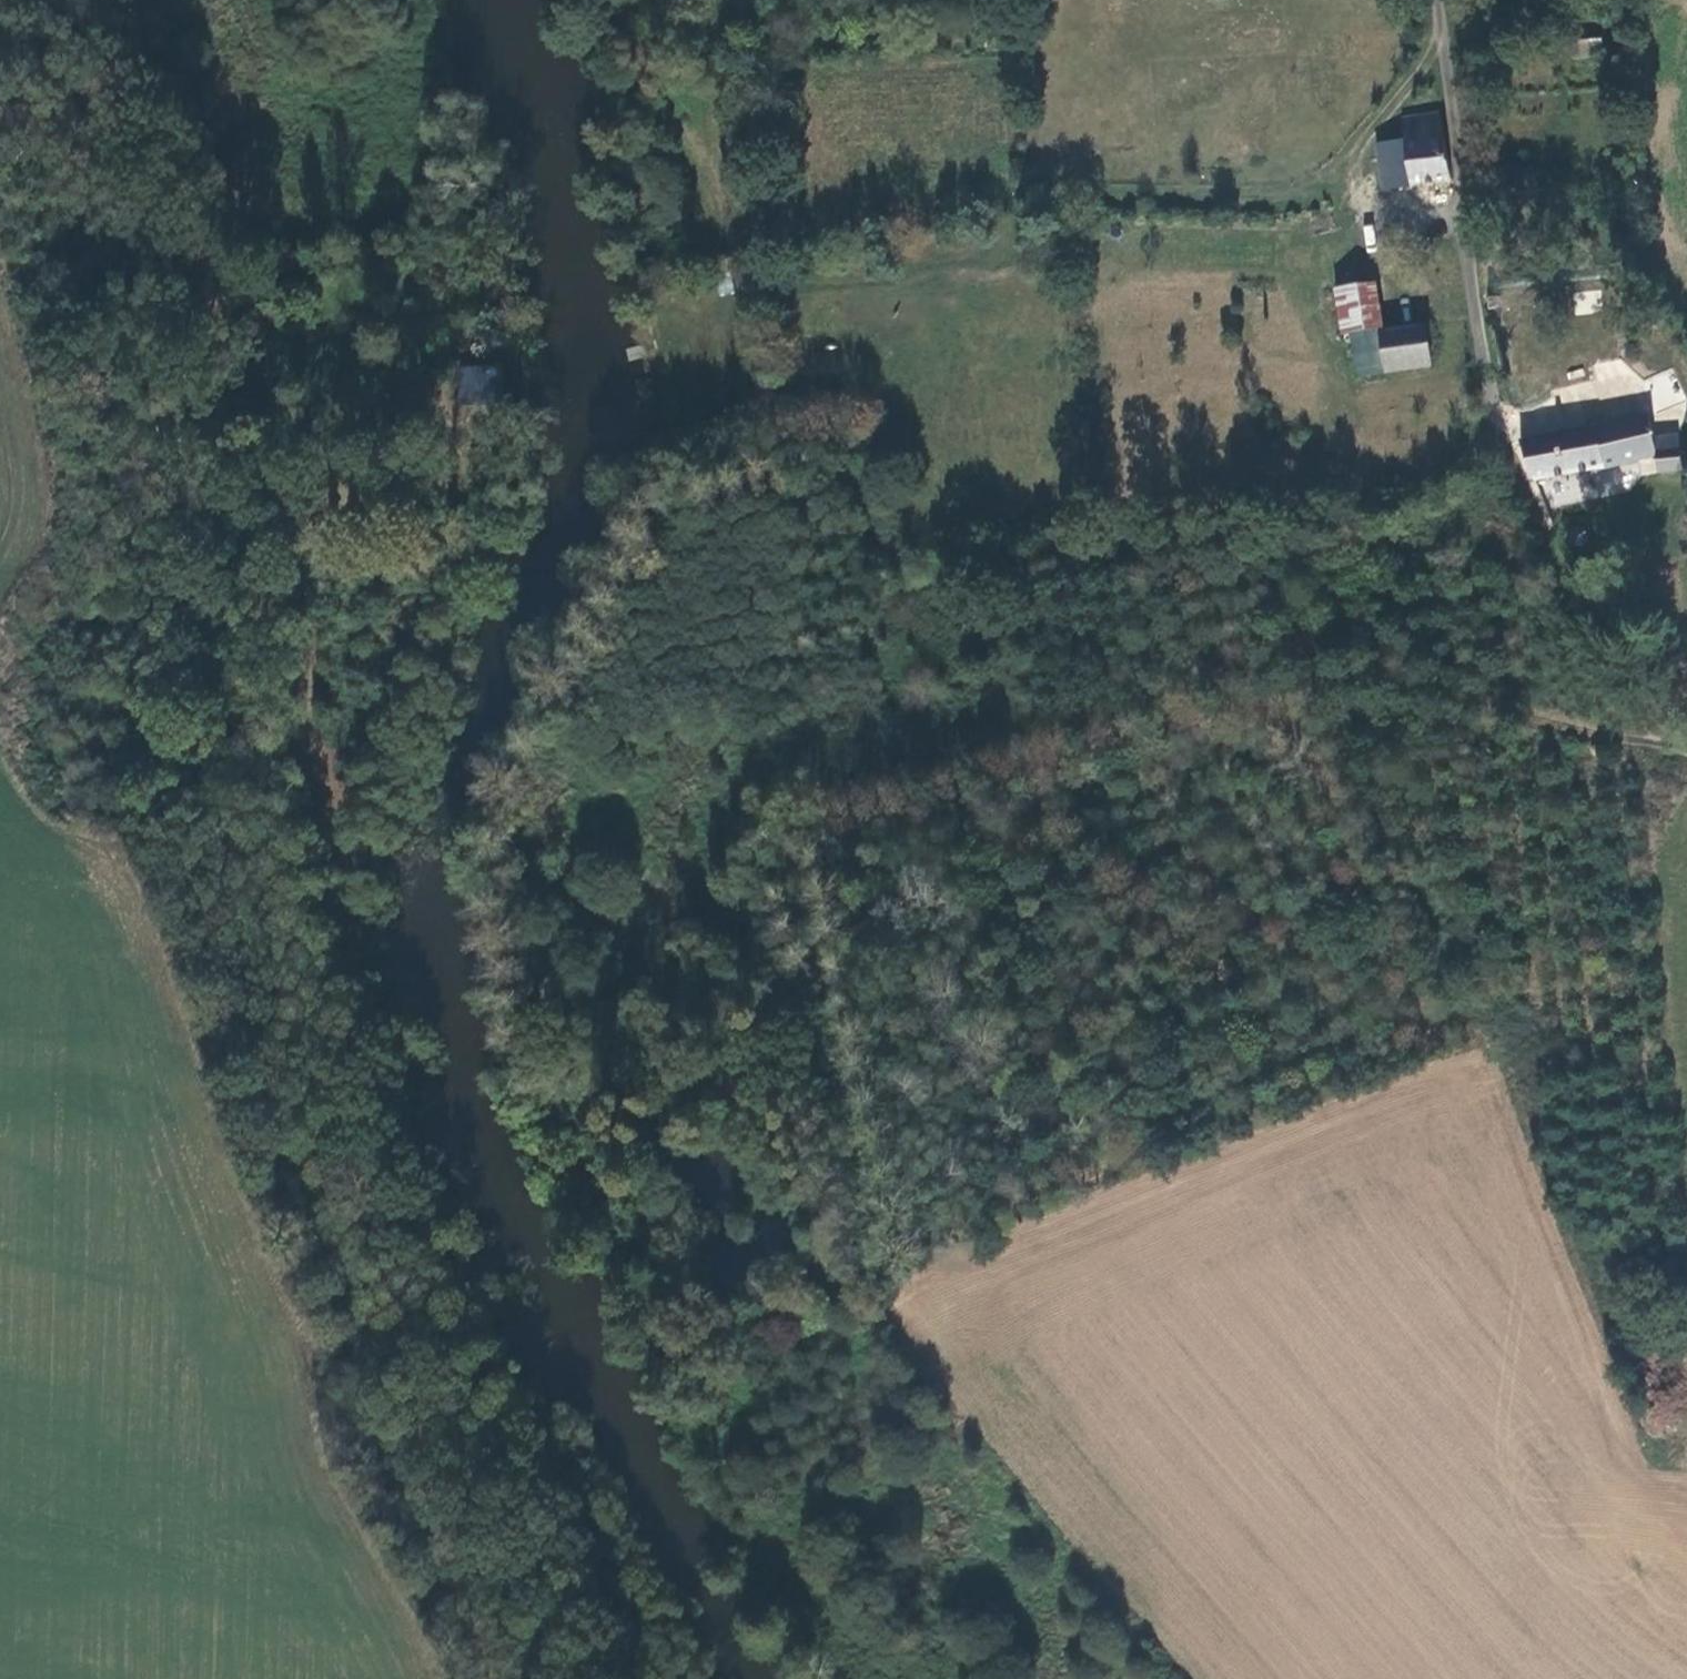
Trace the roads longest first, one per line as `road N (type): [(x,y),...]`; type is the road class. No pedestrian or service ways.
road 1 (unclassified): [(1492,407),(1436,0)]
road 2 (track): [(495,1678),(437,1488)]

